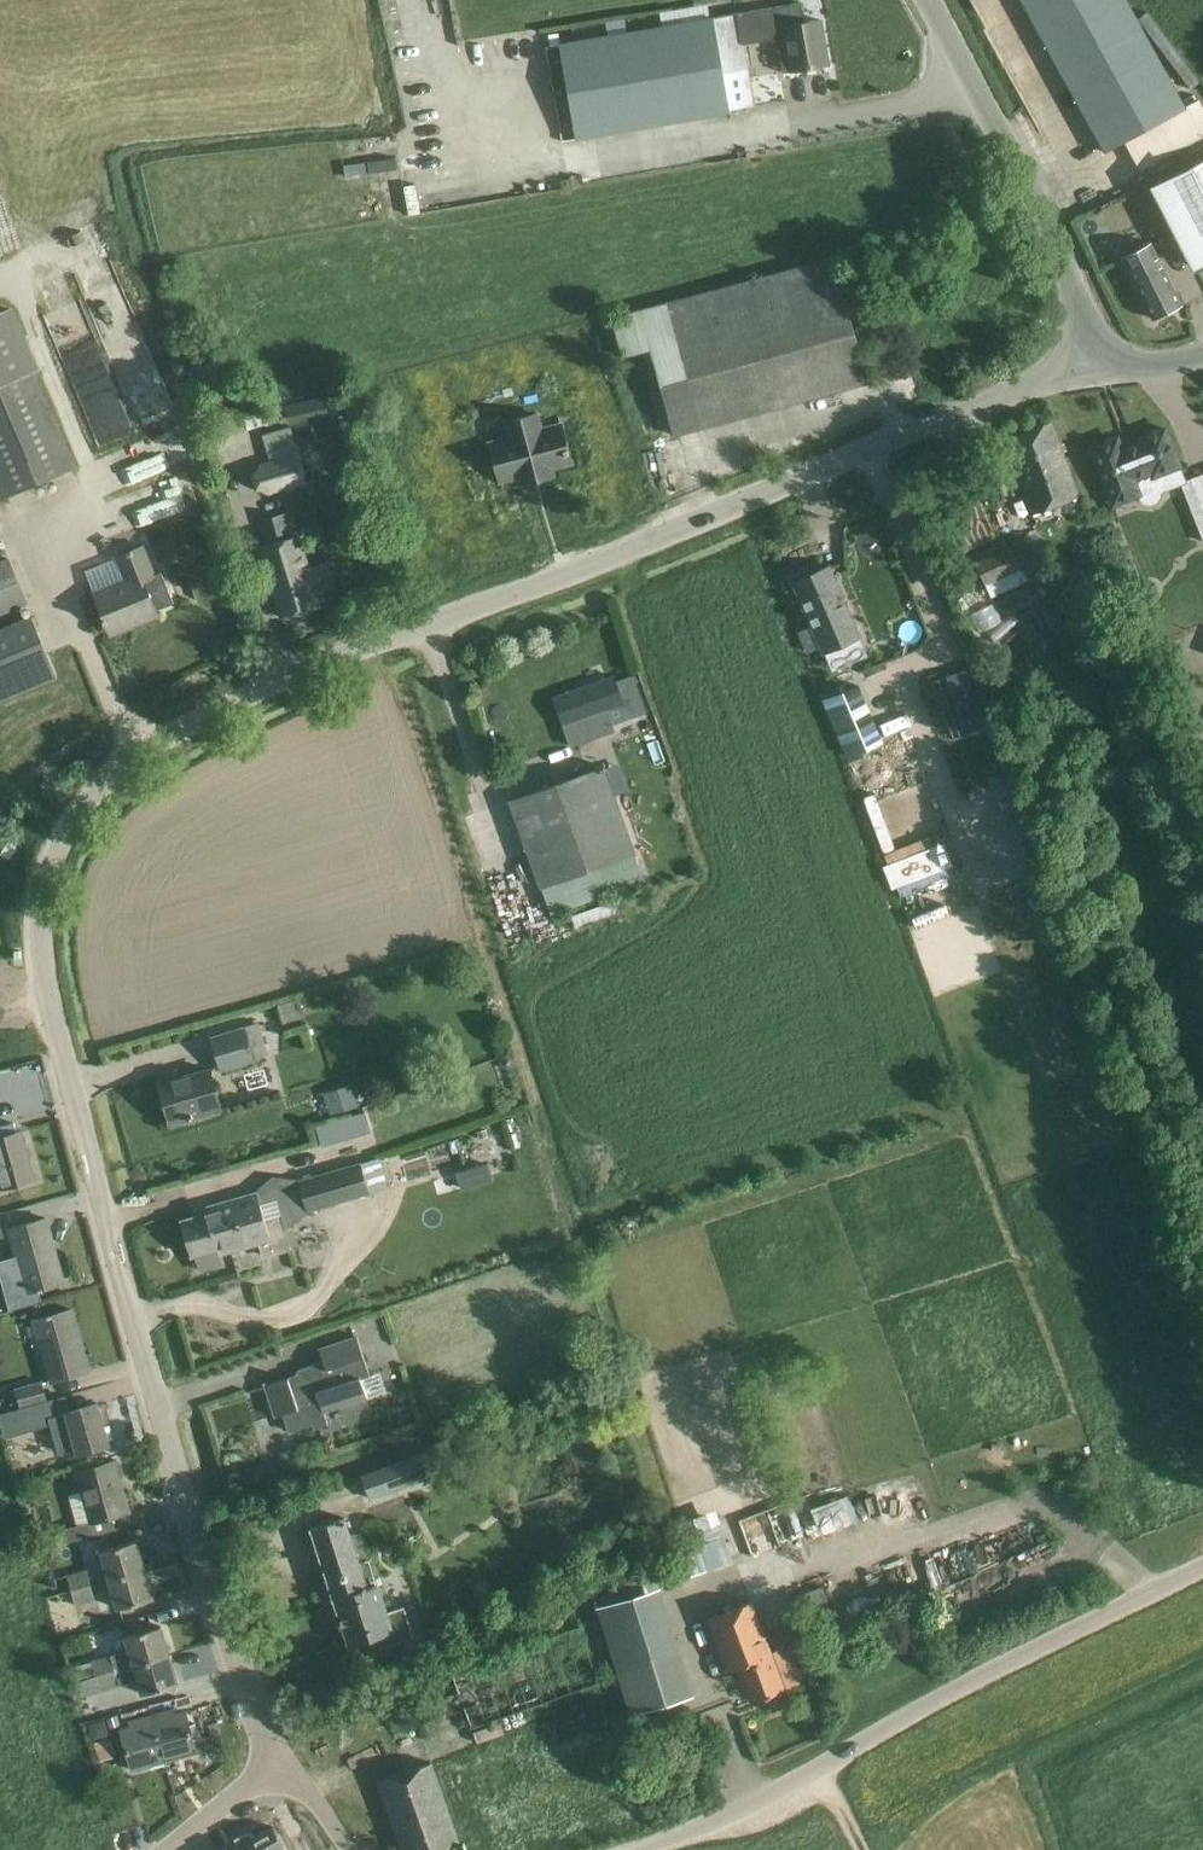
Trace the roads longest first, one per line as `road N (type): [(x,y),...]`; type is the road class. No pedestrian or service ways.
road 1 (tertiary): [(266,1766),(261,1720),(204,1558),(53,1028),(39,920),(68,827),(105,781),(276,677),(1035,386),(1088,350)]
road 2 (unclassified): [(635,1849),(813,1770),(1202,1566)]
road 3 (tertiary): [(1088,350),(1050,232),(938,0)]
road 4 (tertiary): [(172,1849),(266,1766)]
road 5 (unclassified): [(266,1766),(308,1793),(349,1849)]

